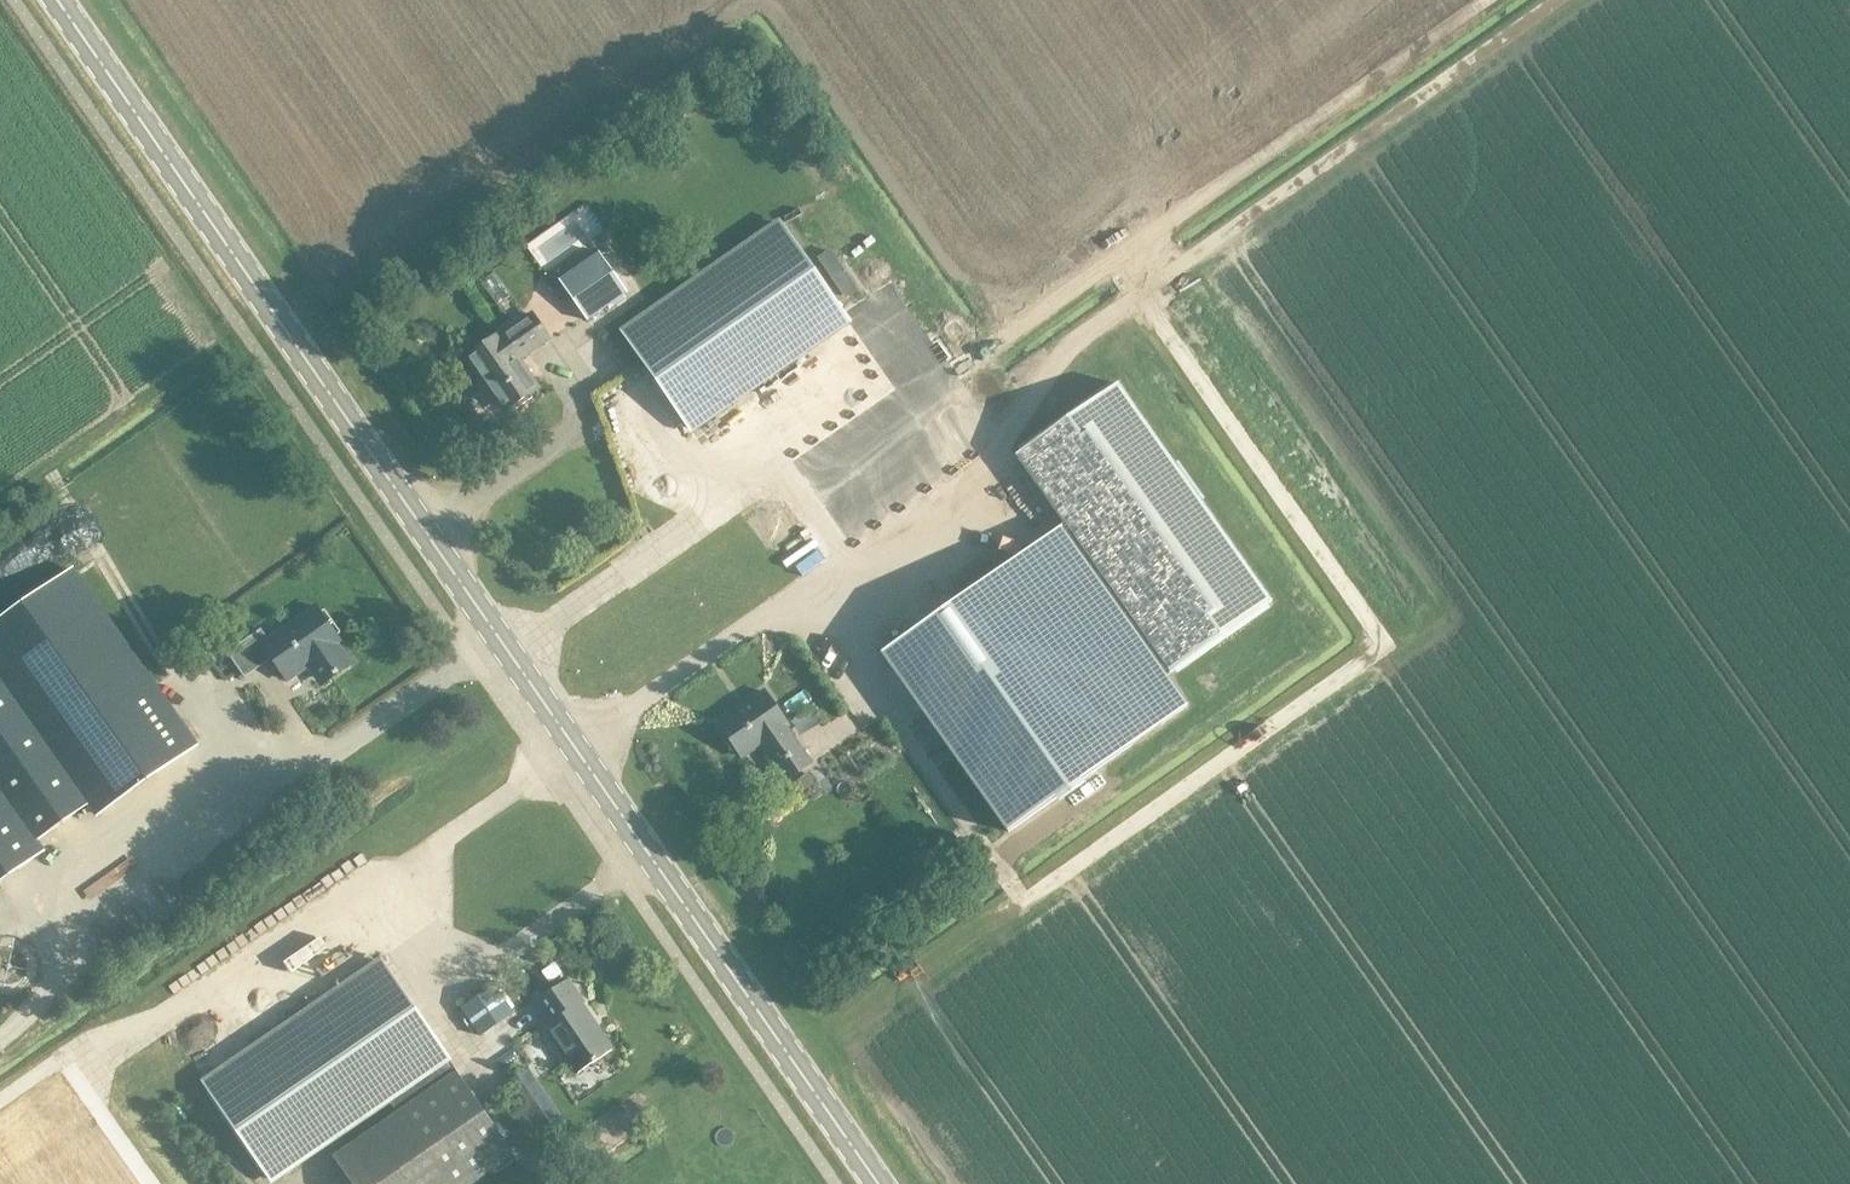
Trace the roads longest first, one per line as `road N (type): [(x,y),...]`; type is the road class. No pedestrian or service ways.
road 1 (secondary): [(873,1183),(43,0)]

